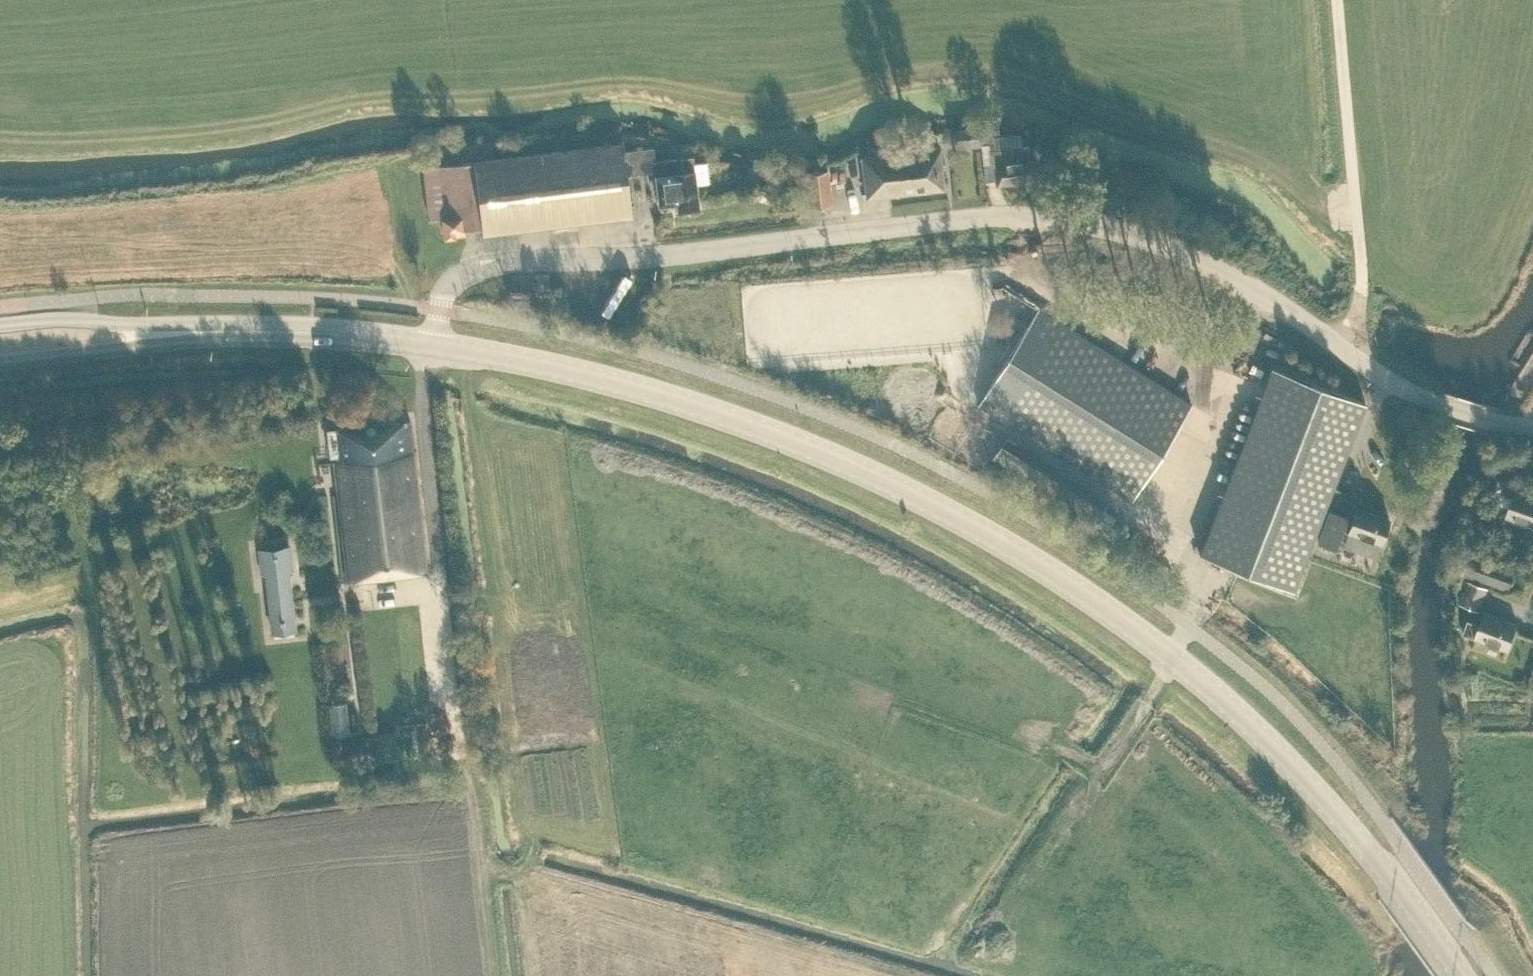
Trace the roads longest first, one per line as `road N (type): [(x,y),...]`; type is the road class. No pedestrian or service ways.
road 1 (primary): [(1460,975),(1367,849),(1264,738),(1169,655),(991,536),(876,476),(702,408),(583,373),(429,343)]
road 2 (unclassified): [(1532,428),(1427,400),(1184,254),(1111,230),(1029,218),(492,263),(444,293),(429,343)]
road 3 (primary): [(212,331),(429,343)]
road 4 (primary): [(0,361),(212,331)]
road 5 (primary): [(212,331),(89,321),(0,324)]

